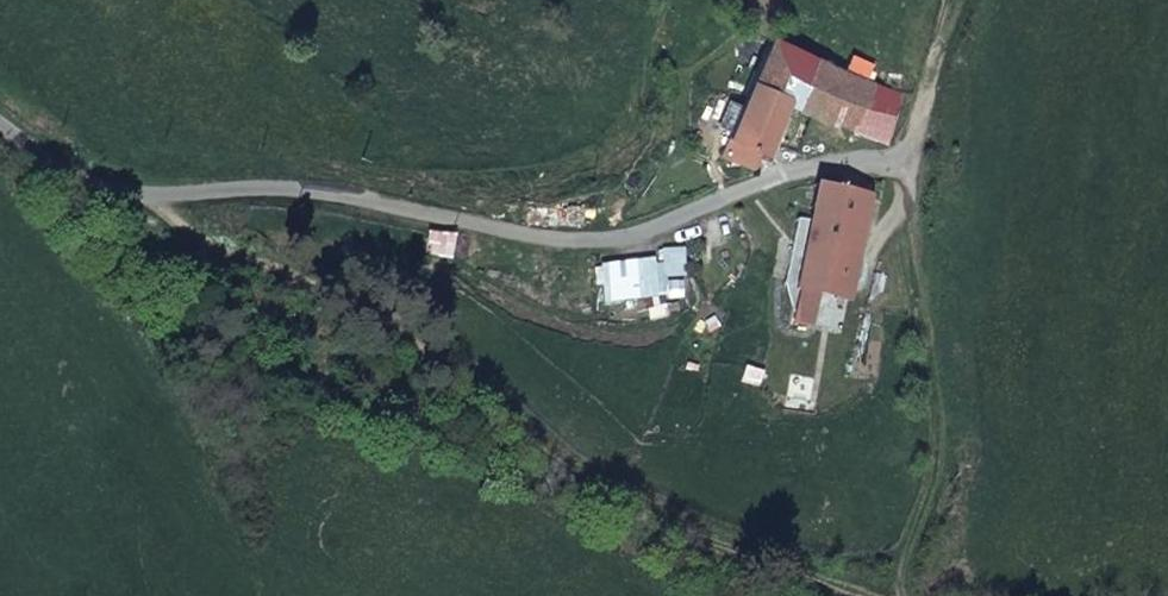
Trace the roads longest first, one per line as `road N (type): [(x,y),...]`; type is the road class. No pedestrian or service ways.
road 1 (residential): [(0,117),(87,179),(154,194),(309,189),(581,243),(717,203),(803,158),(896,161)]
road 2 (track): [(154,194),(621,499),(857,595)]
road 3 (track): [(962,0),(896,161),(936,337),(936,526),(901,595)]

